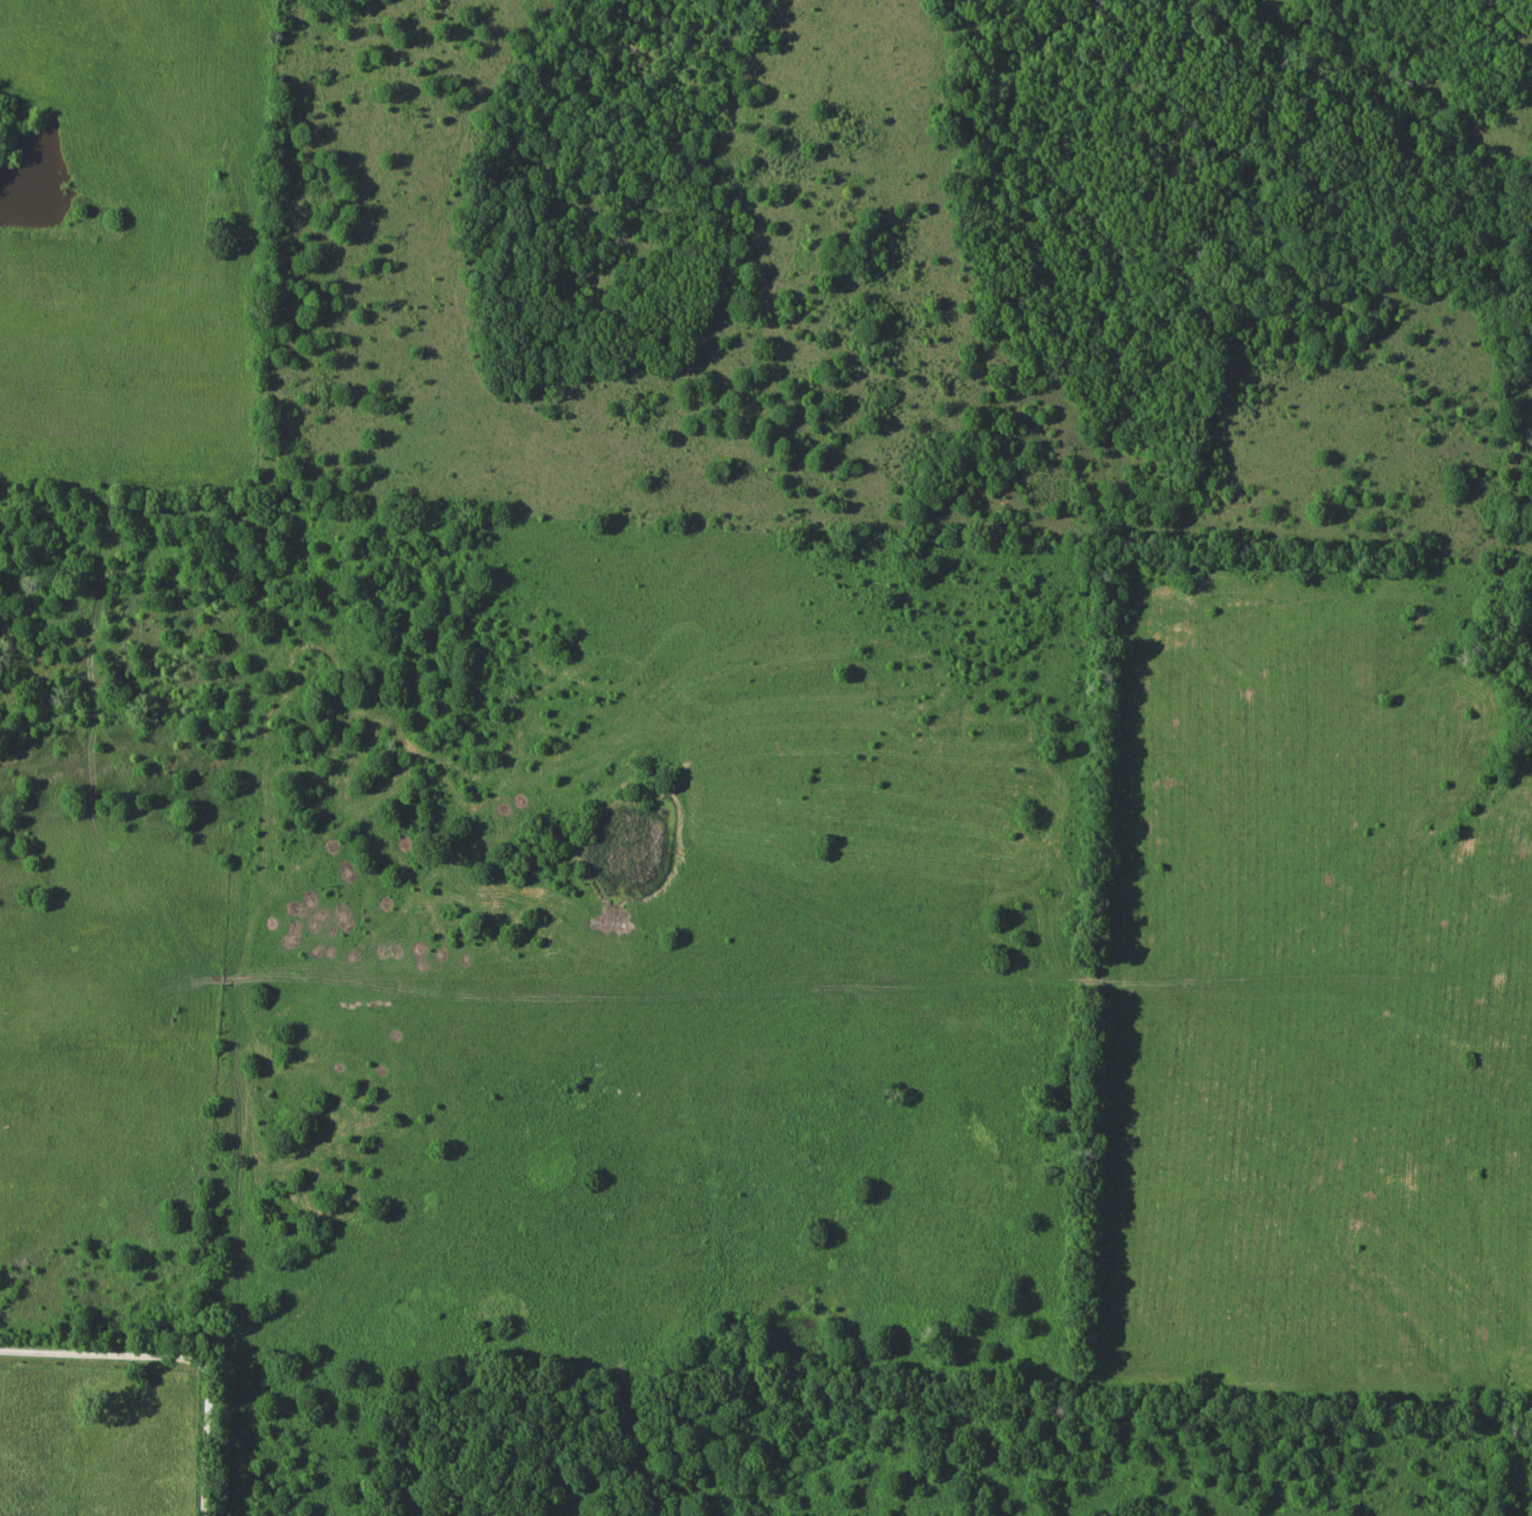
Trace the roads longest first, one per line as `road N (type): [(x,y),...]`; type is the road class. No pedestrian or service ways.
road 1 (residential): [(198,1371),(0,1359)]
road 2 (residential): [(201,1515),(205,1383),(198,1371)]

